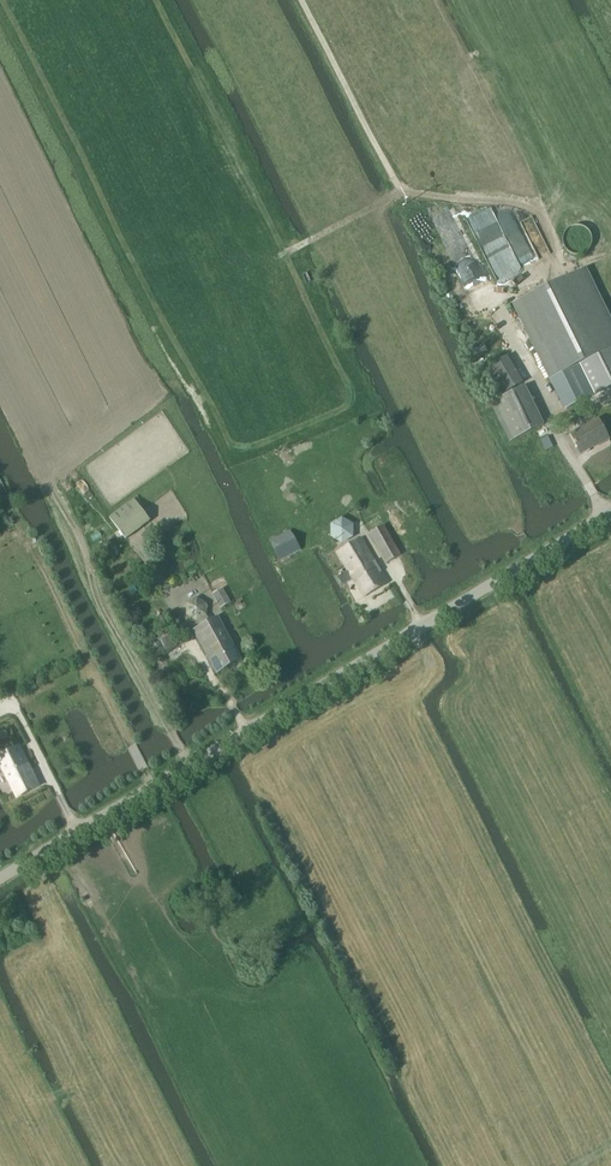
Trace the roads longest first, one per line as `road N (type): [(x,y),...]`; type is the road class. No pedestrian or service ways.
road 1 (unclassified): [(0,876),(610,512)]
road 2 (track): [(492,298),(552,268),(555,244),(534,204),(407,192),(394,181),(302,0)]

